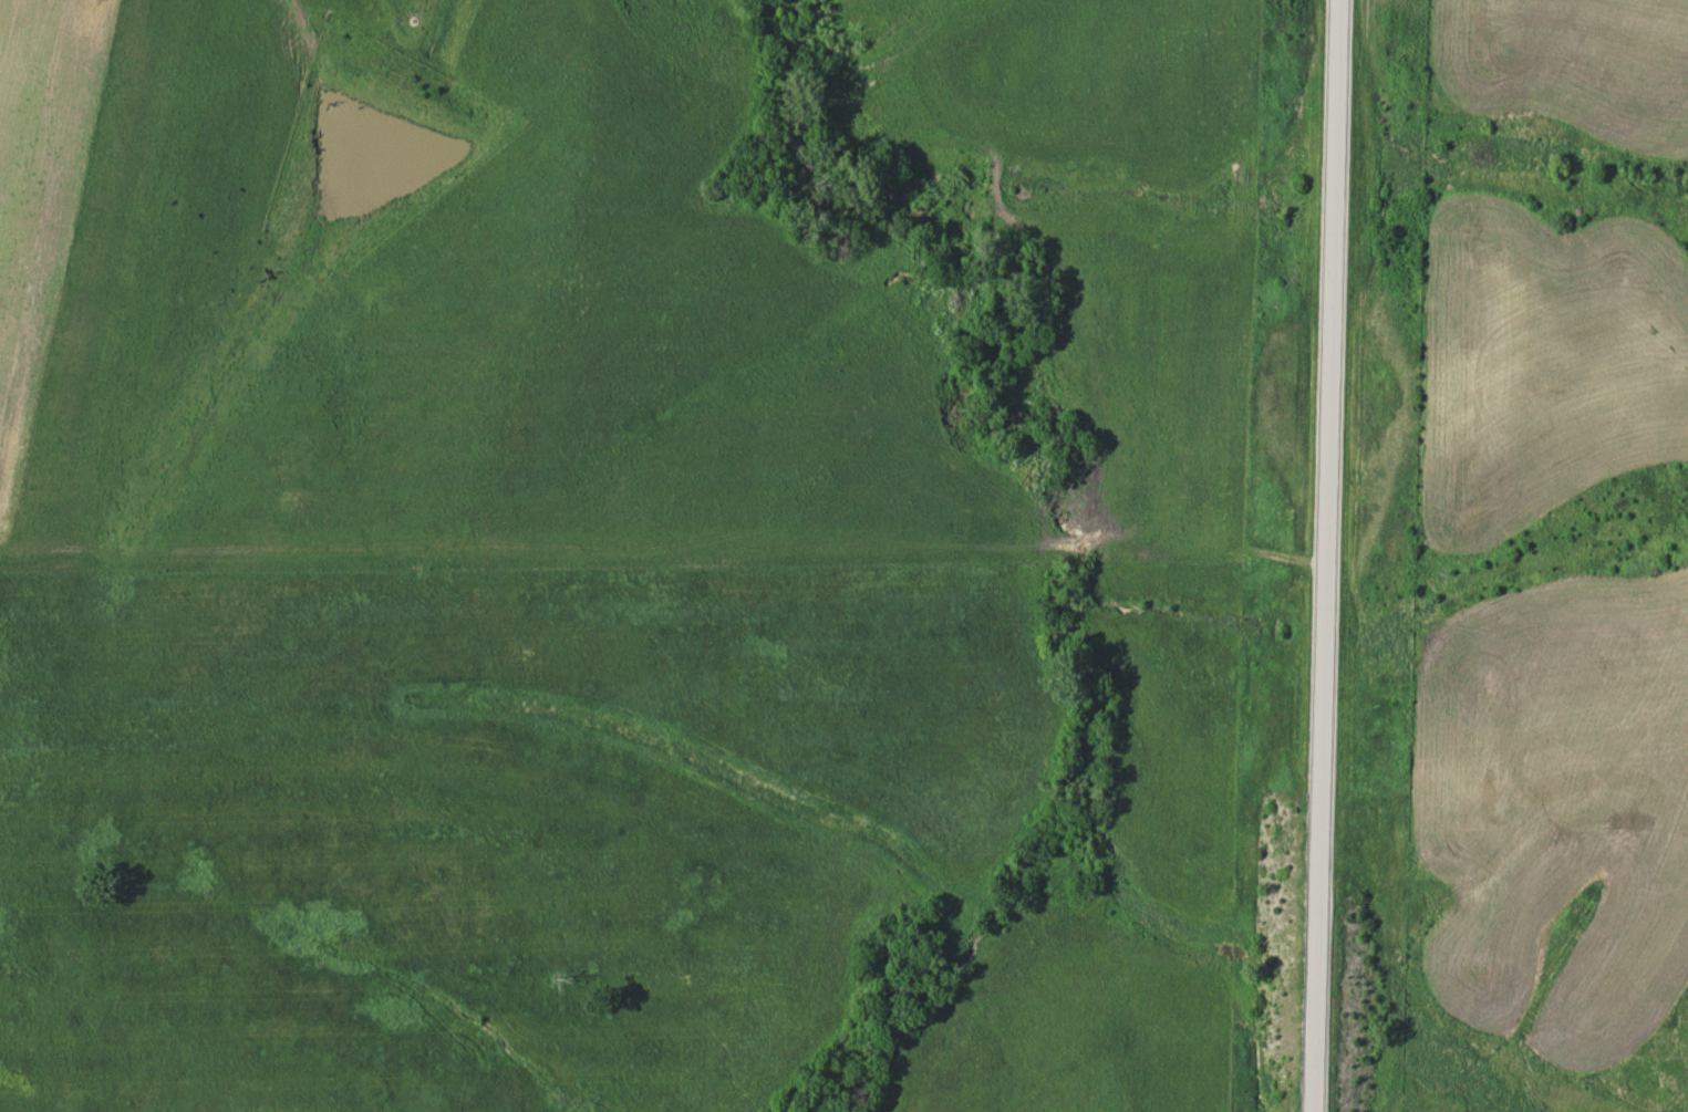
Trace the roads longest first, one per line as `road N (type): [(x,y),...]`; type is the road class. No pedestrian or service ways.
road 1 (primary): [(1313,1111),(1339,0)]

